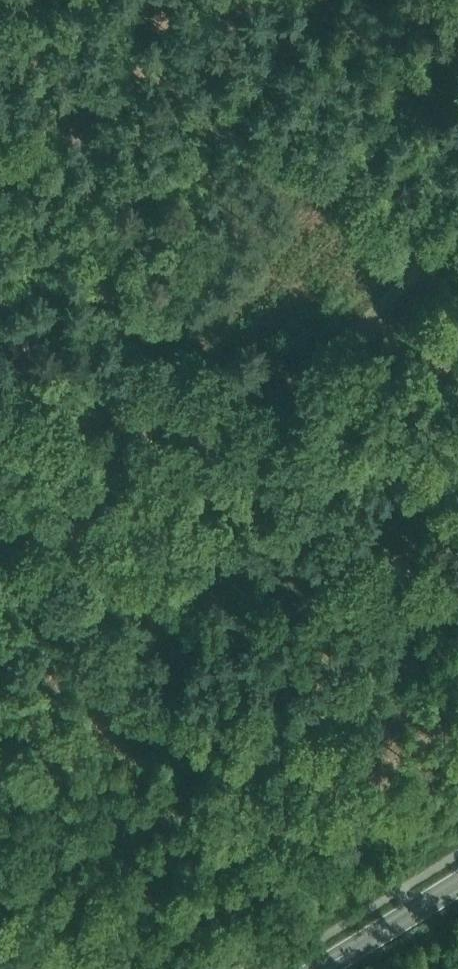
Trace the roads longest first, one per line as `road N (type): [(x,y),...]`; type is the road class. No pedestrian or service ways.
road 1 (track): [(0,591),(85,653),(329,349),(364,323),(457,204)]
road 2 (track): [(416,907),(404,888),(85,653)]
road 3 (track): [(0,220),(274,426)]
road 4 (secondary): [(316,968),(457,881)]
road 5 (track): [(457,405),(364,323)]

